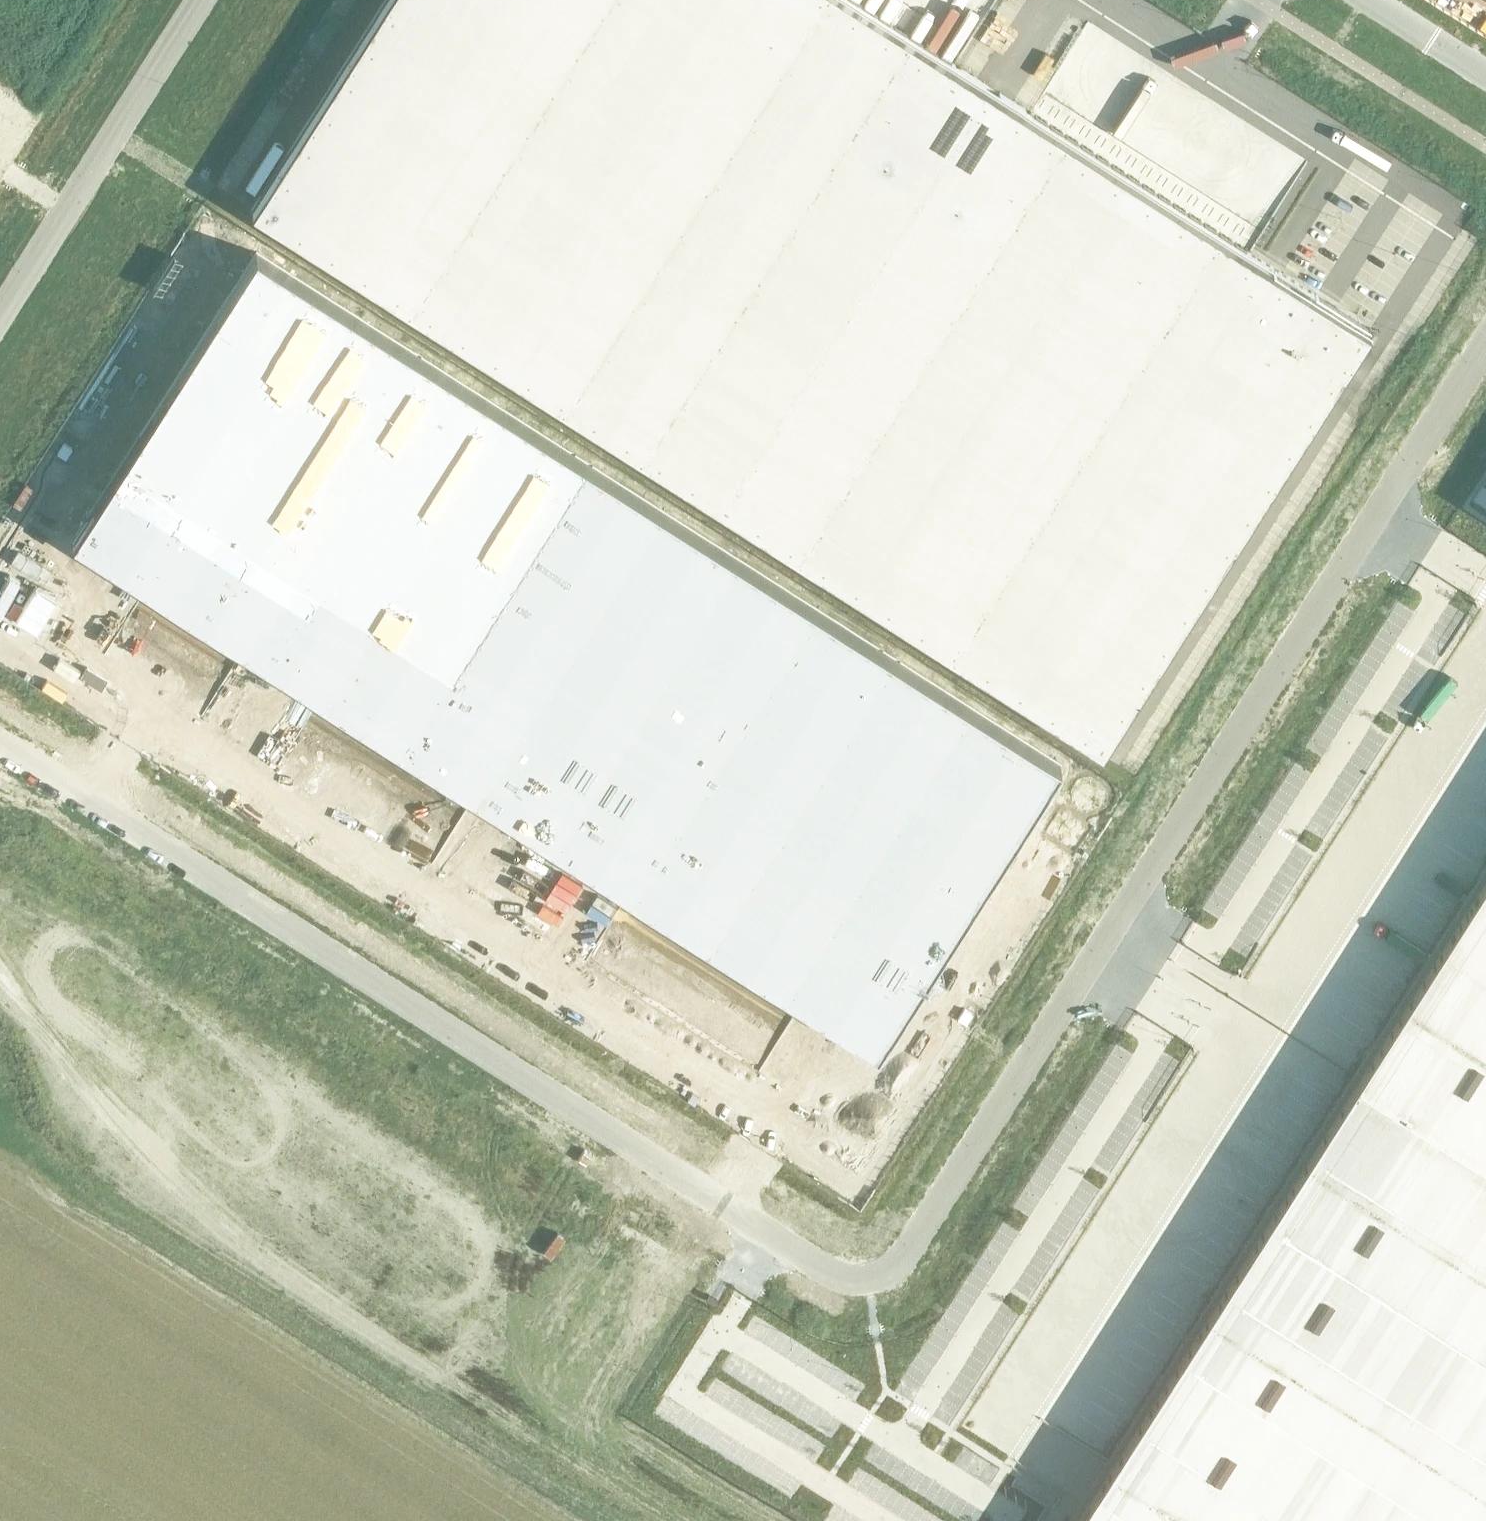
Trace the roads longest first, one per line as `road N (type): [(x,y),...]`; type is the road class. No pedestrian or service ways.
road 1 (unclassified): [(0,737),(822,1265),(868,1282),(892,1273),(907,1254),(1485,348)]
road 2 (unclassified): [(0,310),(197,0)]
road 3 (unclassified): [(1371,0),(1485,75)]

